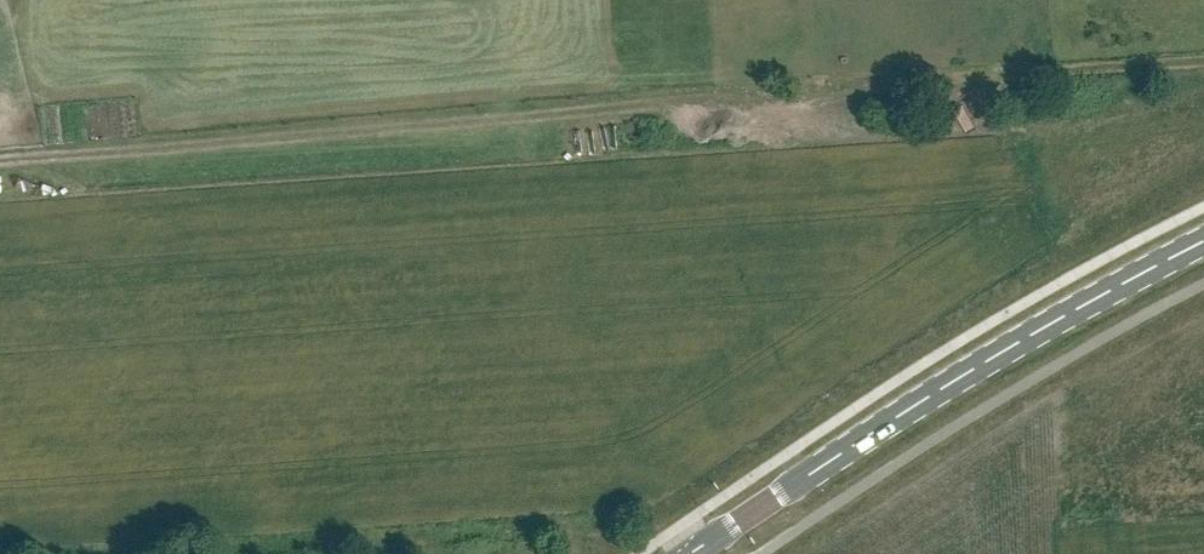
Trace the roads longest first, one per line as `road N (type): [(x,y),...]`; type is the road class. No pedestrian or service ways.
road 1 (secondary): [(689,553),(1048,325),(1203,242)]

